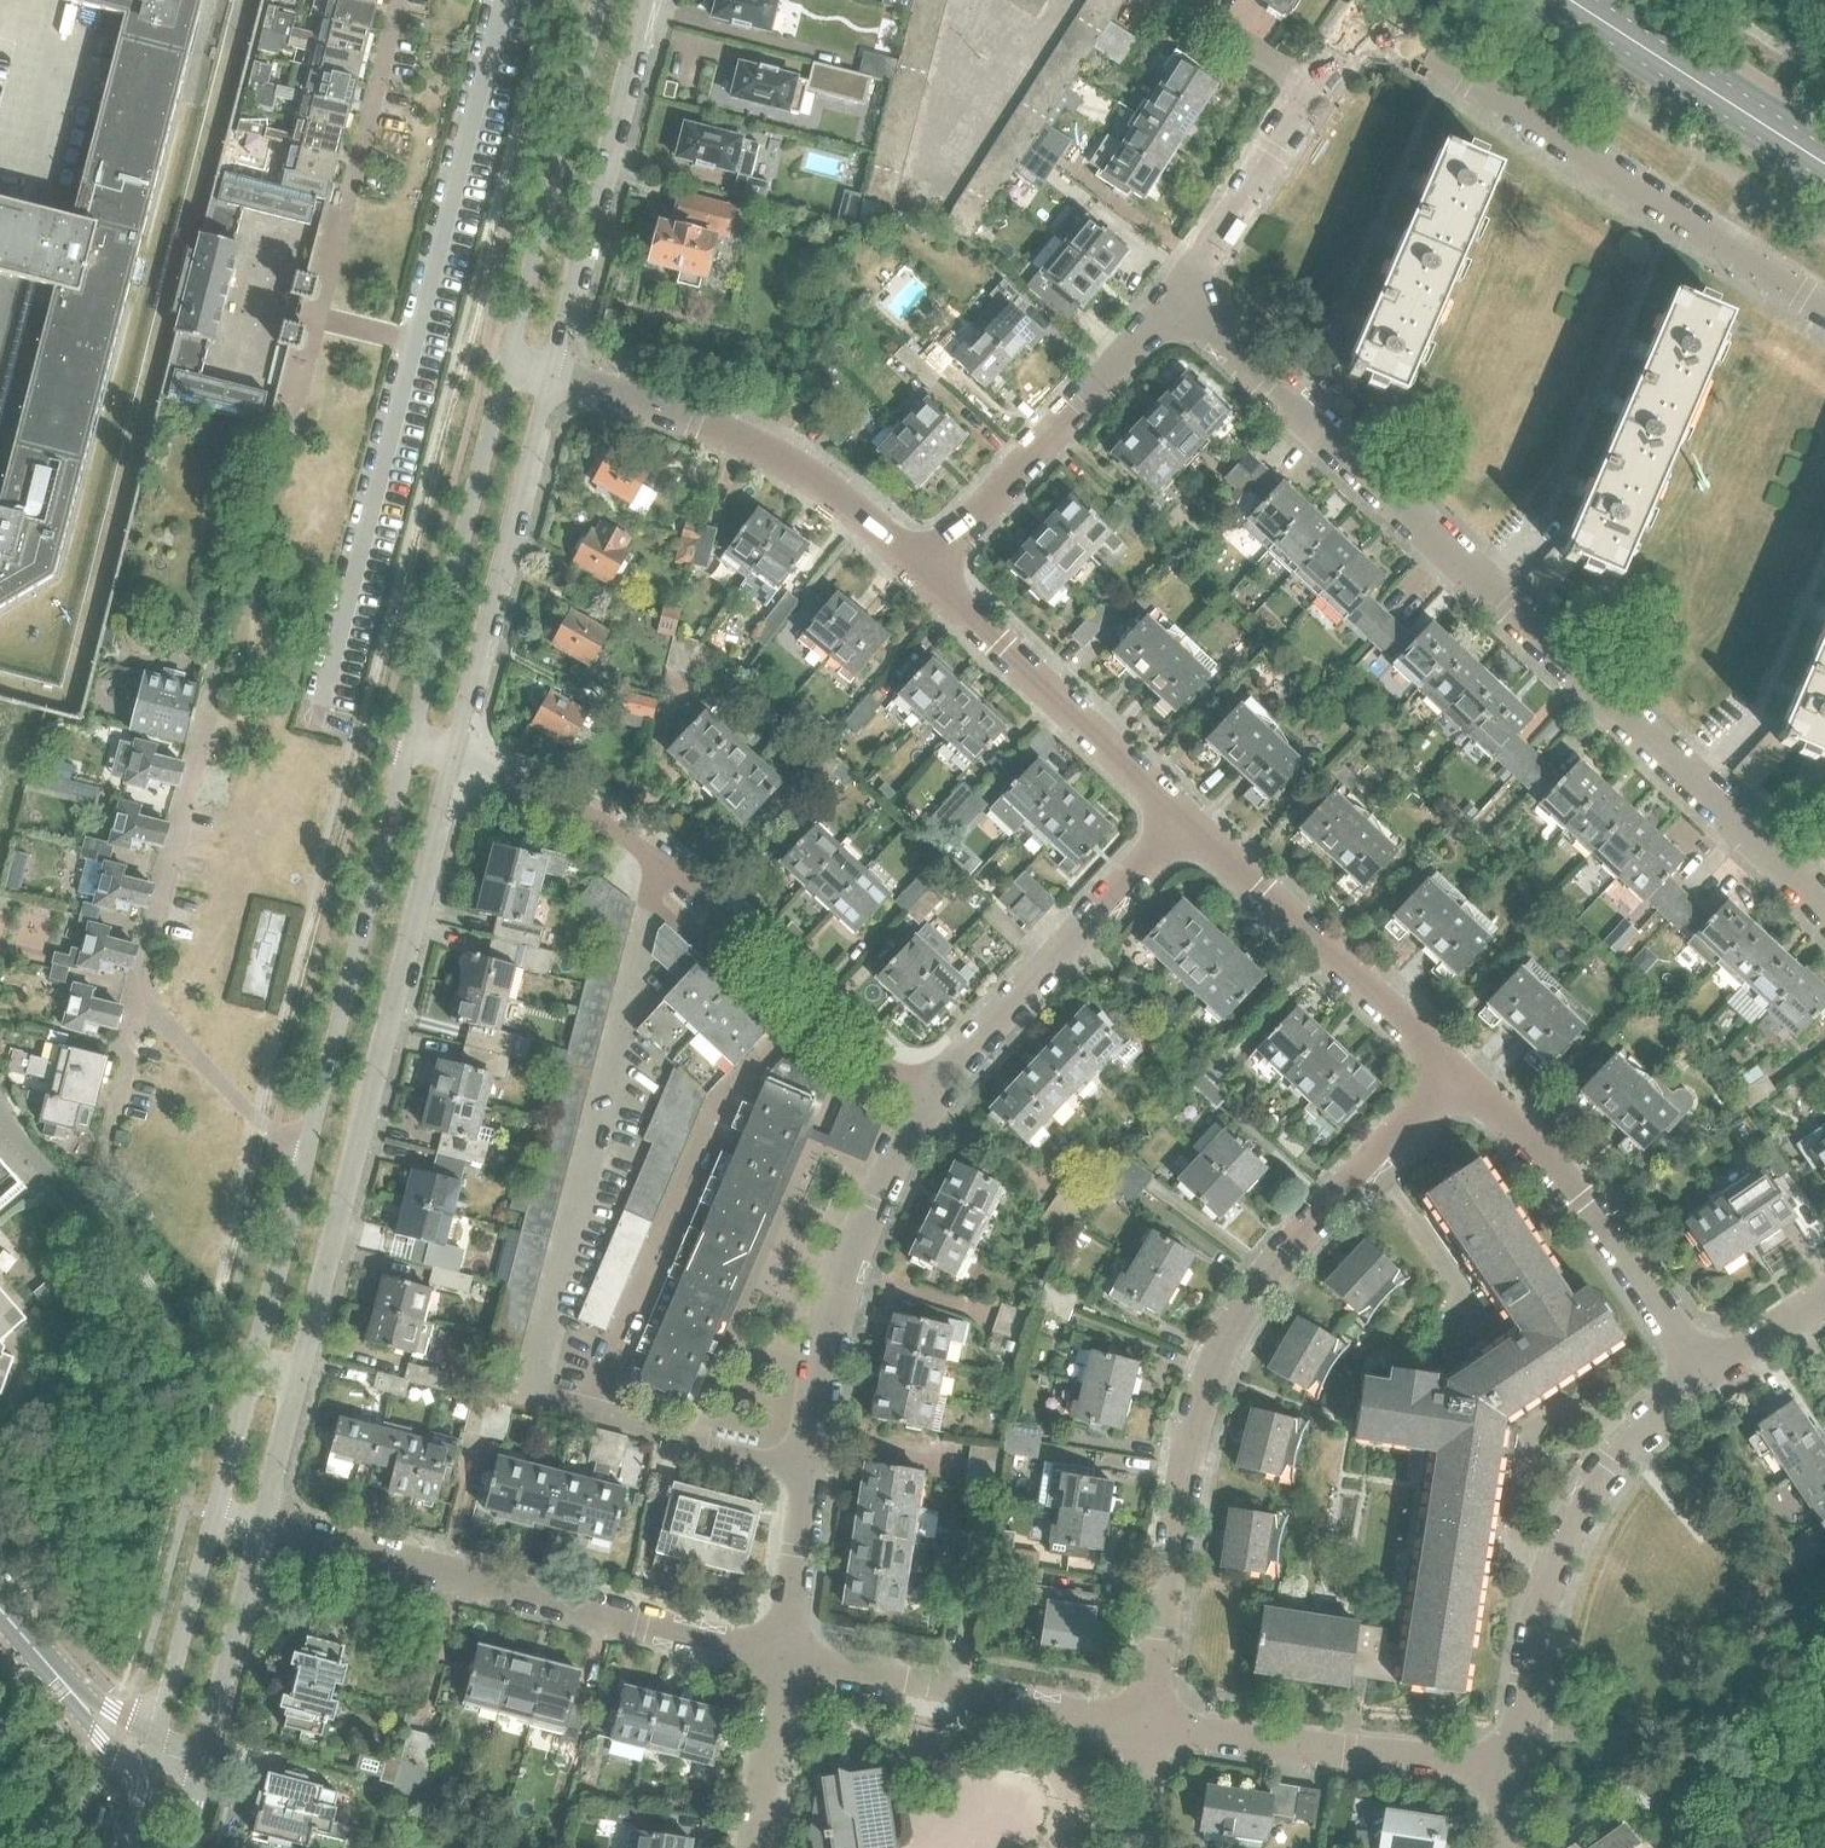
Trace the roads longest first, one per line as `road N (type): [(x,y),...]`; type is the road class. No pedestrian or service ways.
road 1 (residential): [(1824,910),(1692,775),(1177,298)]
road 2 (residential): [(256,1522),(451,755)]
road 3 (residential): [(404,743),(213,1511)]
road 4 (residential): [(1149,1726),(1186,1473),(1215,1365),(1258,1277),(1446,1068)]
road 5 (residential): [(1824,307),(1386,27),(1350,35),(1312,87)]
road 6 (residential): [(451,755),(612,827),(929,1096)]
road 7 (residential): [(785,1659),(836,1301),(874,1194),(929,1096)]
road 8 (residential): [(785,1659),(256,1522)]
road 9 (residential): [(1514,1761),(1552,1579),(1582,1506),(1614,1453),(1709,1371)]
road 10 (residential): [(924,575),(813,475),(763,447),(552,373)]
road 11 (residential): [(1709,1371),(1584,1202),(1446,1068)]
road 12 (residential): [(507,361),(404,743)]
road 13 (residential): [(451,755),(552,373)]
road 14 (residential): [(552,373),(649,0)]
road 15 (residential): [(924,575),(1177,298)]
road 16 (residential): [(929,1096),(1182,822)]
road 17 (residential): [(599,0),(507,361)]
road 18 (residential): [(1149,1726),(785,1659)]
road 19 (residential): [(1514,1761),(1350,1754),(1149,1726)]
road 20 (residential): [(1446,1068),(1182,822)]
road 21 (residential): [(1182,822),(924,575)]
road 22 (secondary): [(1824,163),(1572,0)]
road 23 (residential): [(1177,298),(1312,87)]
road 24 (residential): [(213,1511),(155,1749)]
road 25 (residential): [(204,1757),(256,1522)]
road 26 (residential): [(155,1749),(107,1725),(0,1607)]
road 27 (residential): [(755,1847),(785,1659)]
road 28 (residential): [(1312,87),(1175,0)]
road 29 (residential): [(1709,1371),(1824,1298)]
road 30 (residential): [(1131,1847),(1149,1726)]

